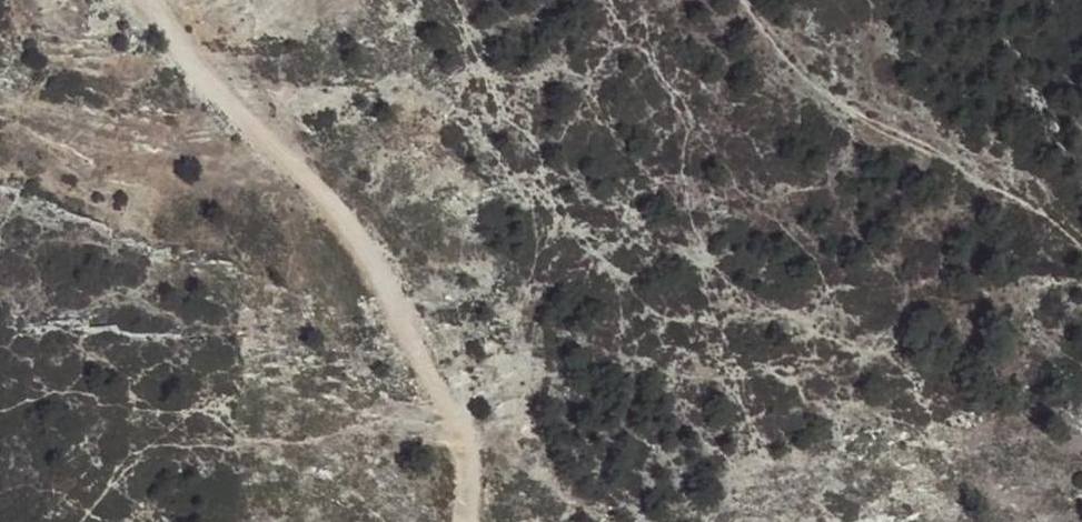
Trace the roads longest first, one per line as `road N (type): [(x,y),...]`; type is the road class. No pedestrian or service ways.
road 1 (track): [(465,521),(480,453),(470,413),(337,189),(235,123),(160,0)]

